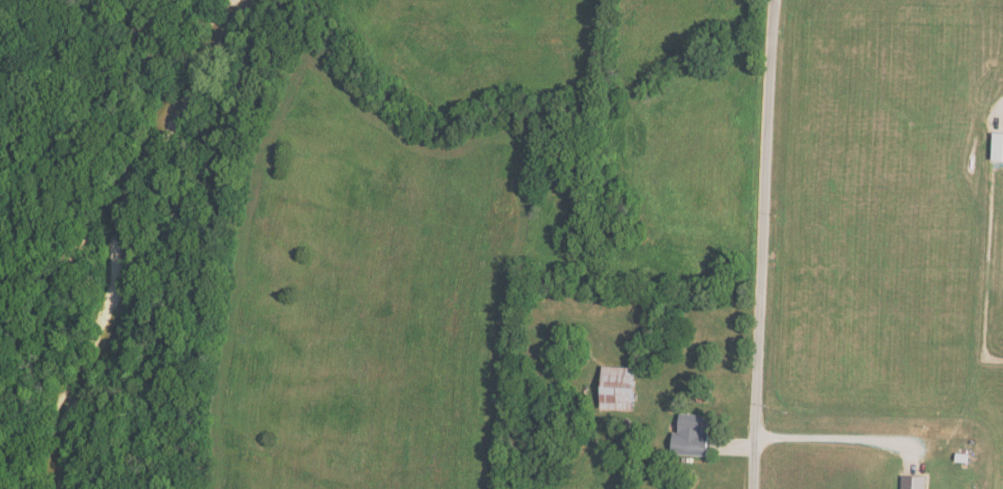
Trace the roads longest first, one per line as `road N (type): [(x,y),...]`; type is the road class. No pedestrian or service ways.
road 1 (residential): [(750,488),(773,0)]

